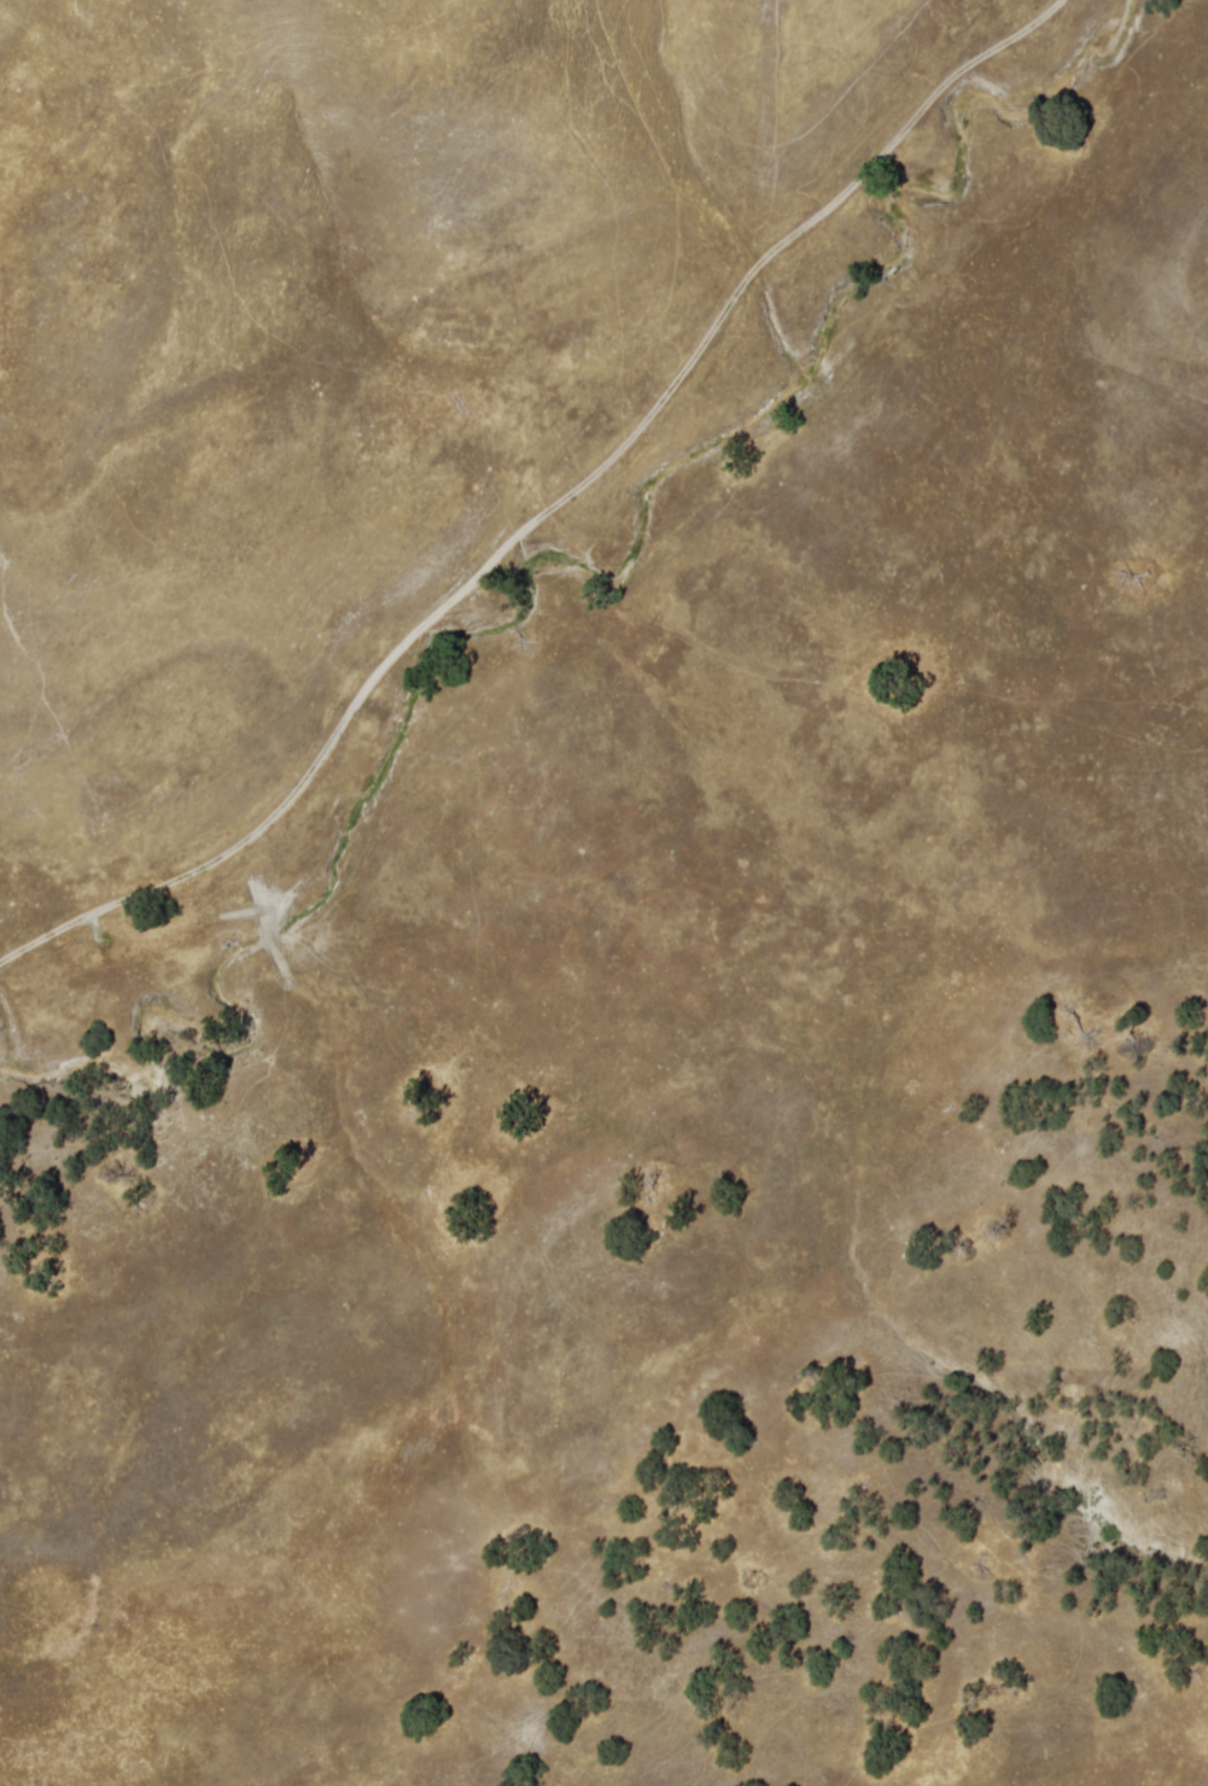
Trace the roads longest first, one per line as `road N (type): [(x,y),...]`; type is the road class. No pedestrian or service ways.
road 1 (residential): [(1060,0),(951,82),(765,257),(655,408),(379,666),(296,787),(246,840),(0,962)]

